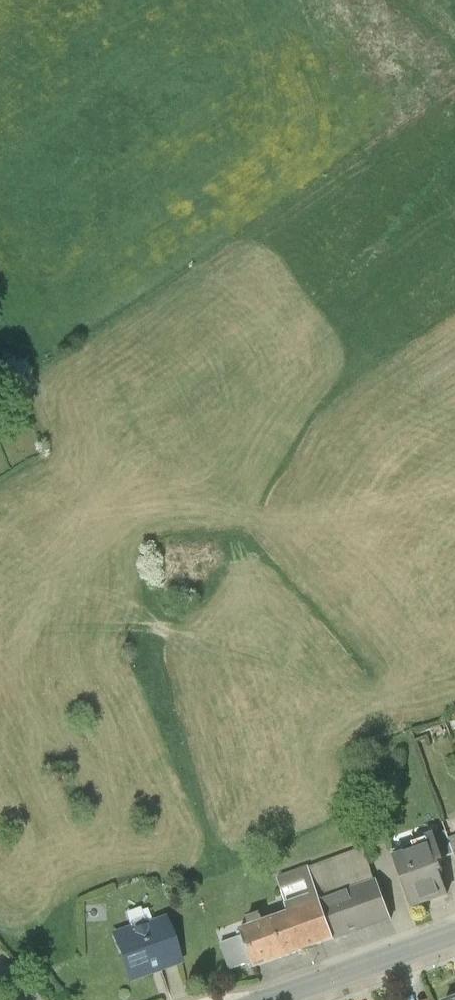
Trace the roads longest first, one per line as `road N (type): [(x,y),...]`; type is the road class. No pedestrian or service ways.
road 1 (tertiary): [(454,935),(273,999)]

